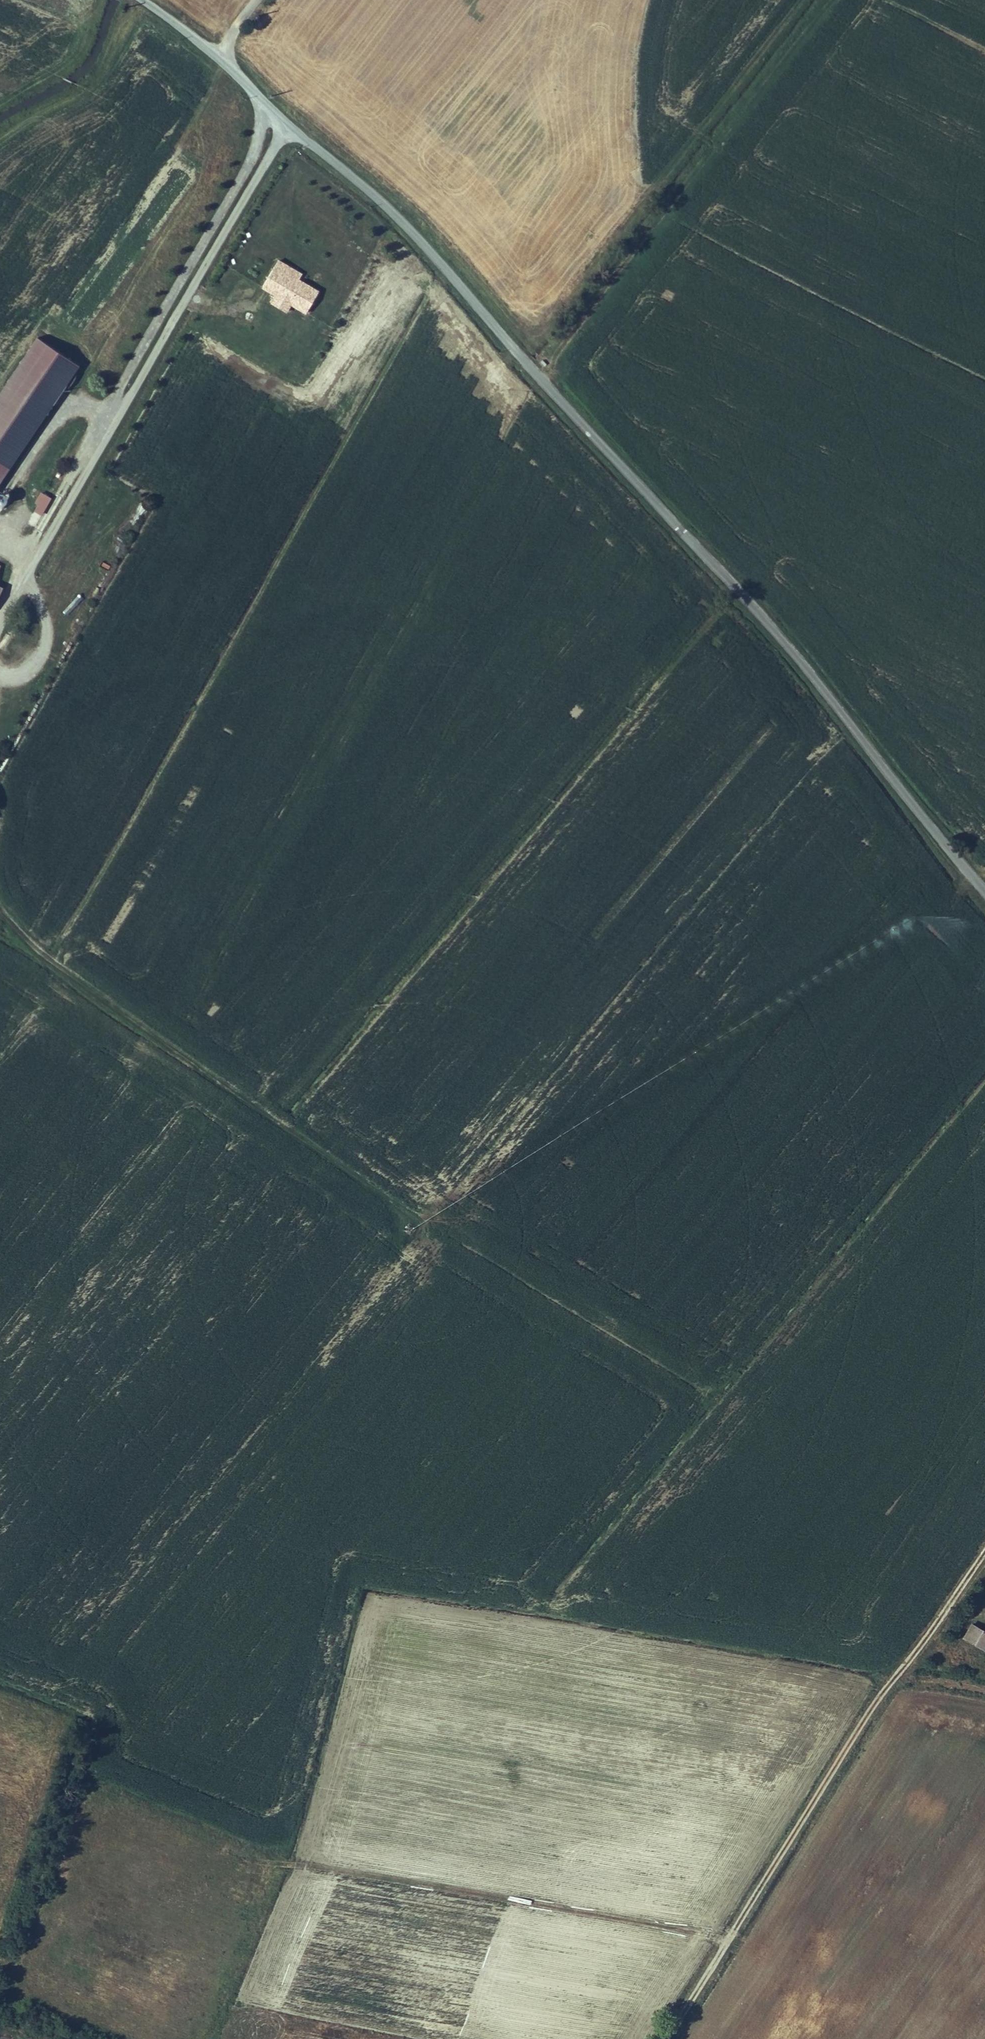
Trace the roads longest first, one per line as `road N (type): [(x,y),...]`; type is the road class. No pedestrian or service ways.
road 1 (unclassified): [(216,56),(393,215),(739,587),(984,892)]
road 2 (track): [(668,2038),(877,1700),(944,1621),(984,1556)]
road 3 (track): [(286,119),(115,402)]

